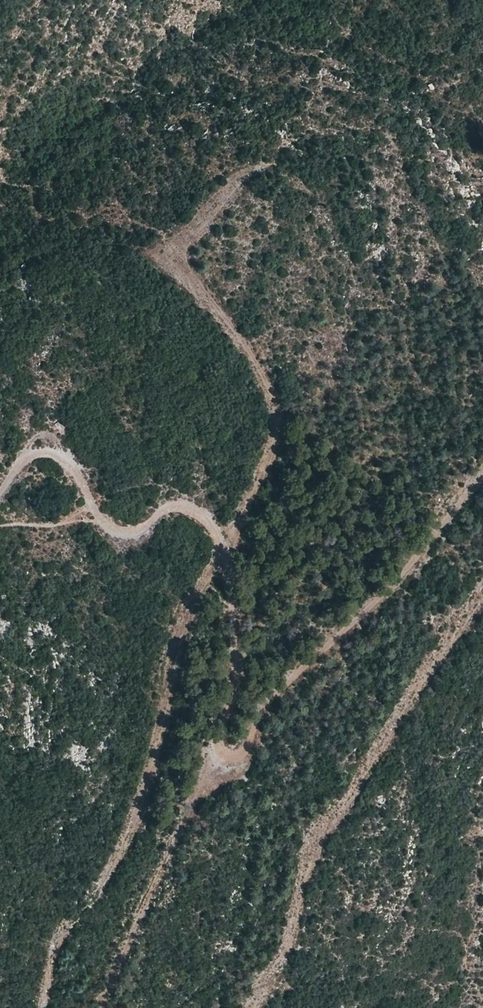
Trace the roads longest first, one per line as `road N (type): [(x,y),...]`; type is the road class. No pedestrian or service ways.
road 1 (track): [(0,492),(22,463),(42,453),(60,457),(113,530),(135,534),(170,505),(195,511),(213,531),(229,589),(231,640),(213,736),(218,752),(234,759),(283,685),(371,607),(482,471)]
road 2 (track): [(45,1007),(60,933),(130,839),(193,593),(279,442),(278,408),(247,348),(171,261)]
road 3 (track): [(109,1007),(140,902),(218,752)]

